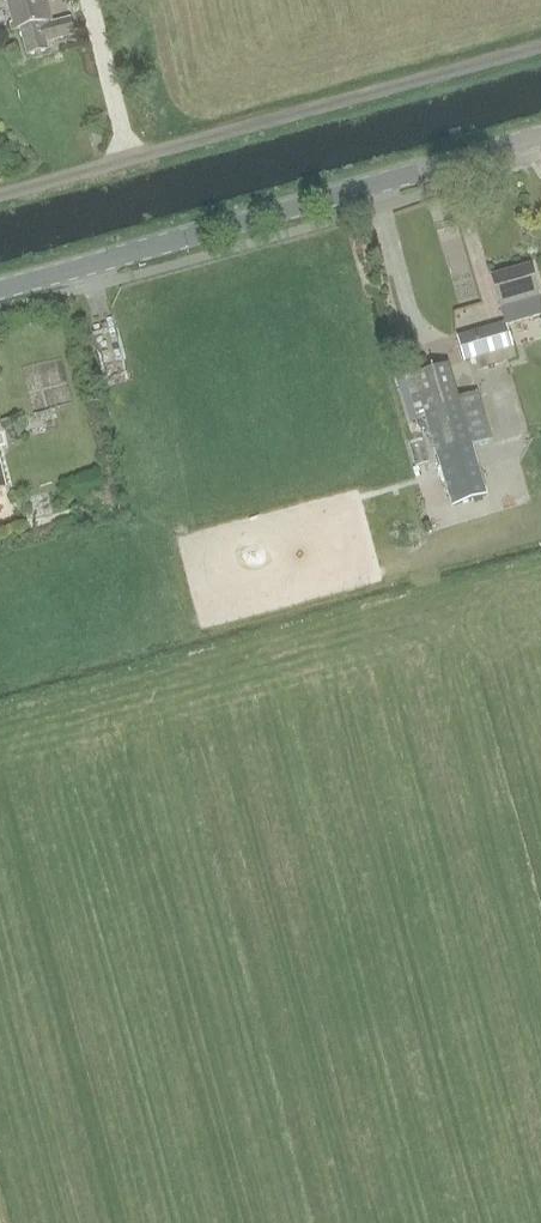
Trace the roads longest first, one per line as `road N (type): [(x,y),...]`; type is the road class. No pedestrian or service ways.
road 1 (track): [(0,196),(540,47)]
road 2 (tertiary): [(0,284),(540,137)]

